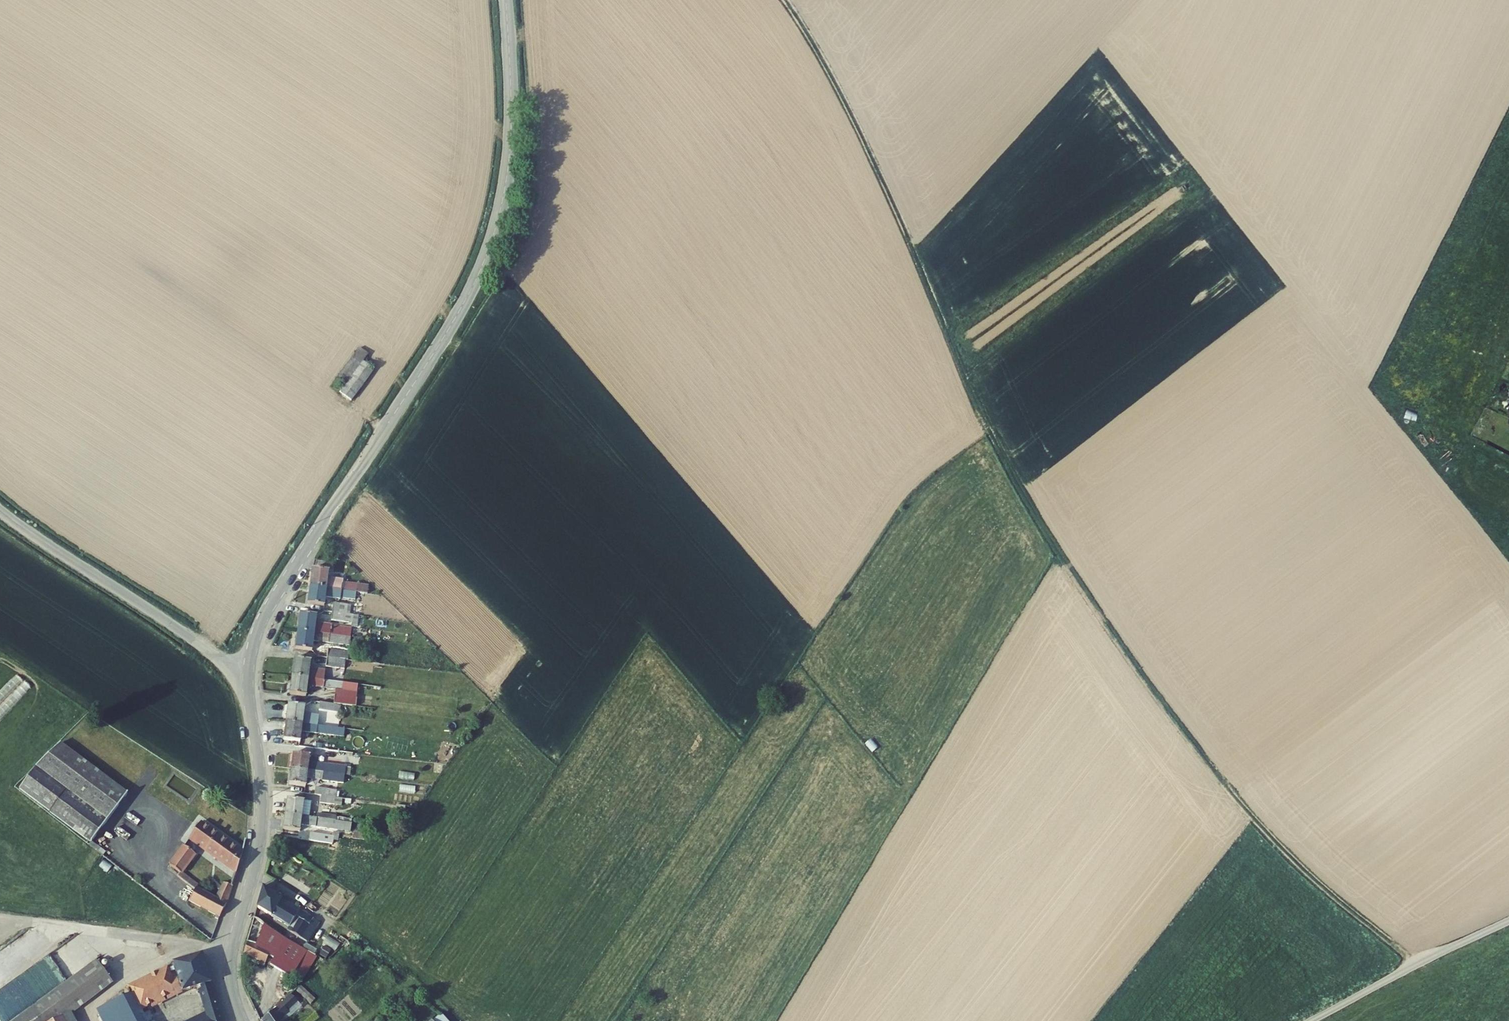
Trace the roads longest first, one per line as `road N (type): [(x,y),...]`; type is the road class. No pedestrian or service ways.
road 1 (track): [(1424,960),(1302,868),(1237,797),(1058,554),(990,433),(853,116),(786,0)]
road 2 (tertiary): [(248,682),(266,613),(450,326),(489,249),(509,151),(506,0)]
road 3 (tertiary): [(242,1020),(231,955),(263,806),(248,682)]
road 4 (residential): [(248,682),(0,511)]
road 5 (track): [(232,948),(0,917)]
road 6 (unclassified): [(1309,1020),(1508,920)]

